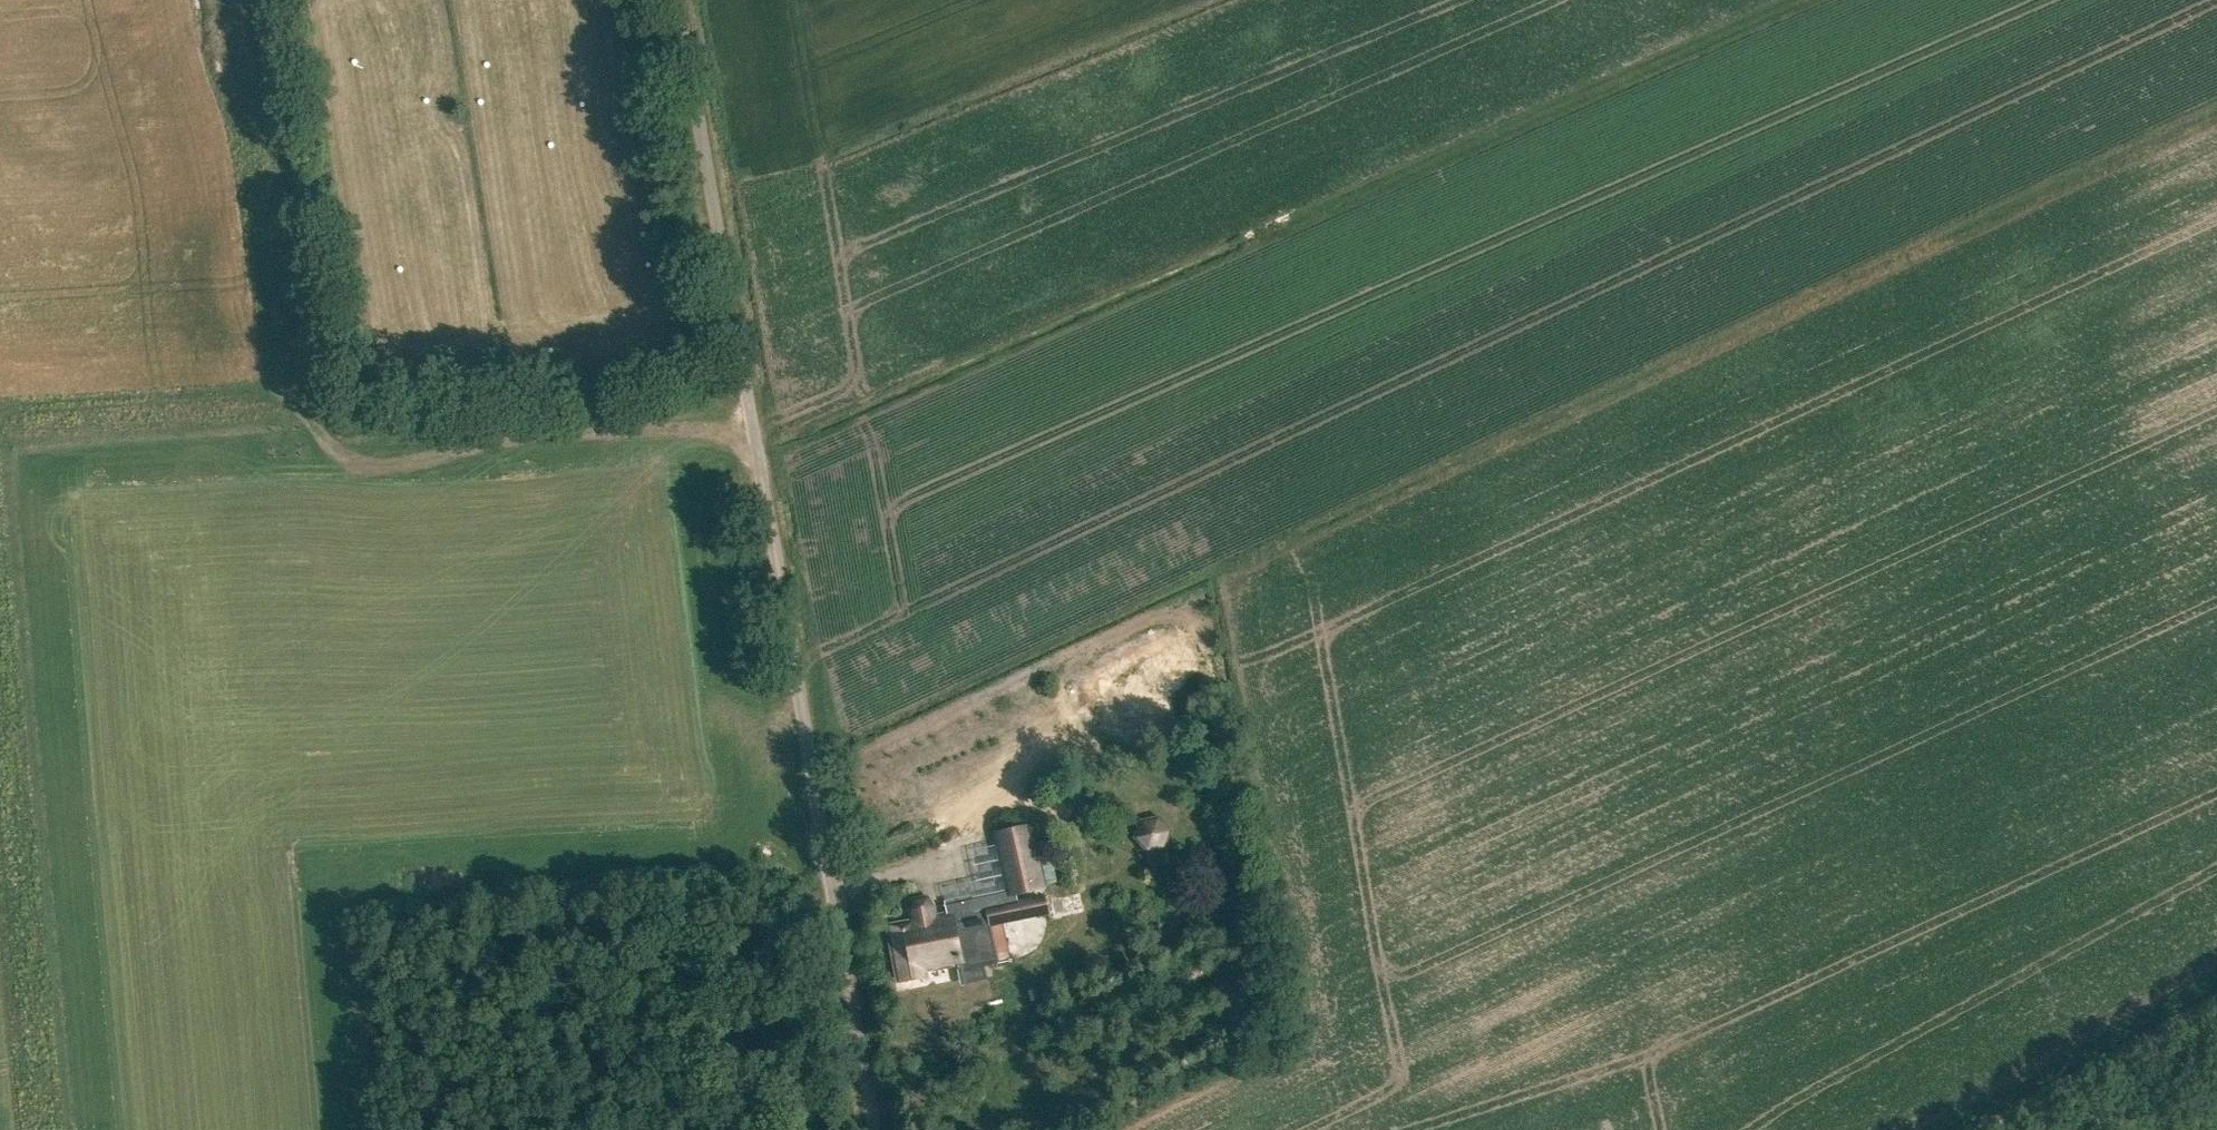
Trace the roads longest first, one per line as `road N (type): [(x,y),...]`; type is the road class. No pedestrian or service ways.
road 1 (unclassified): [(875,1129),(677,0)]
road 2 (tertiary): [(2064,1129),(2216,1046)]

